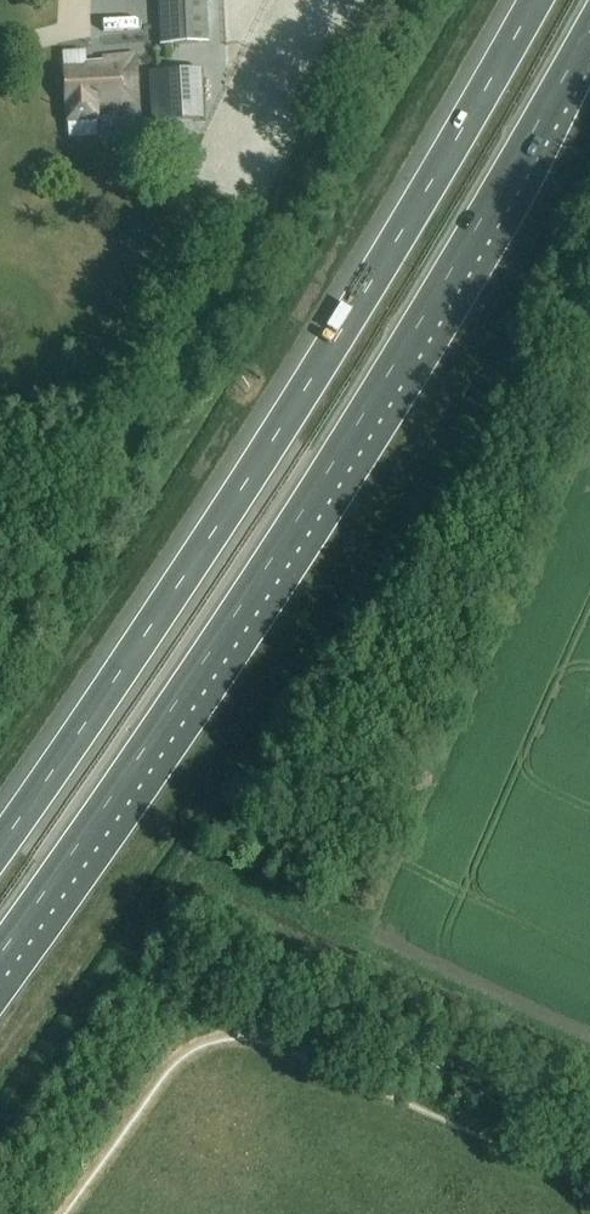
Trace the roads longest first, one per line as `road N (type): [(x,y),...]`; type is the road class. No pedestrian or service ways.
road 1 (motorway): [(0,949),(83,840),(441,295),(589,28)]
road 2 (motorway): [(533,0),(349,324),(0,844)]

